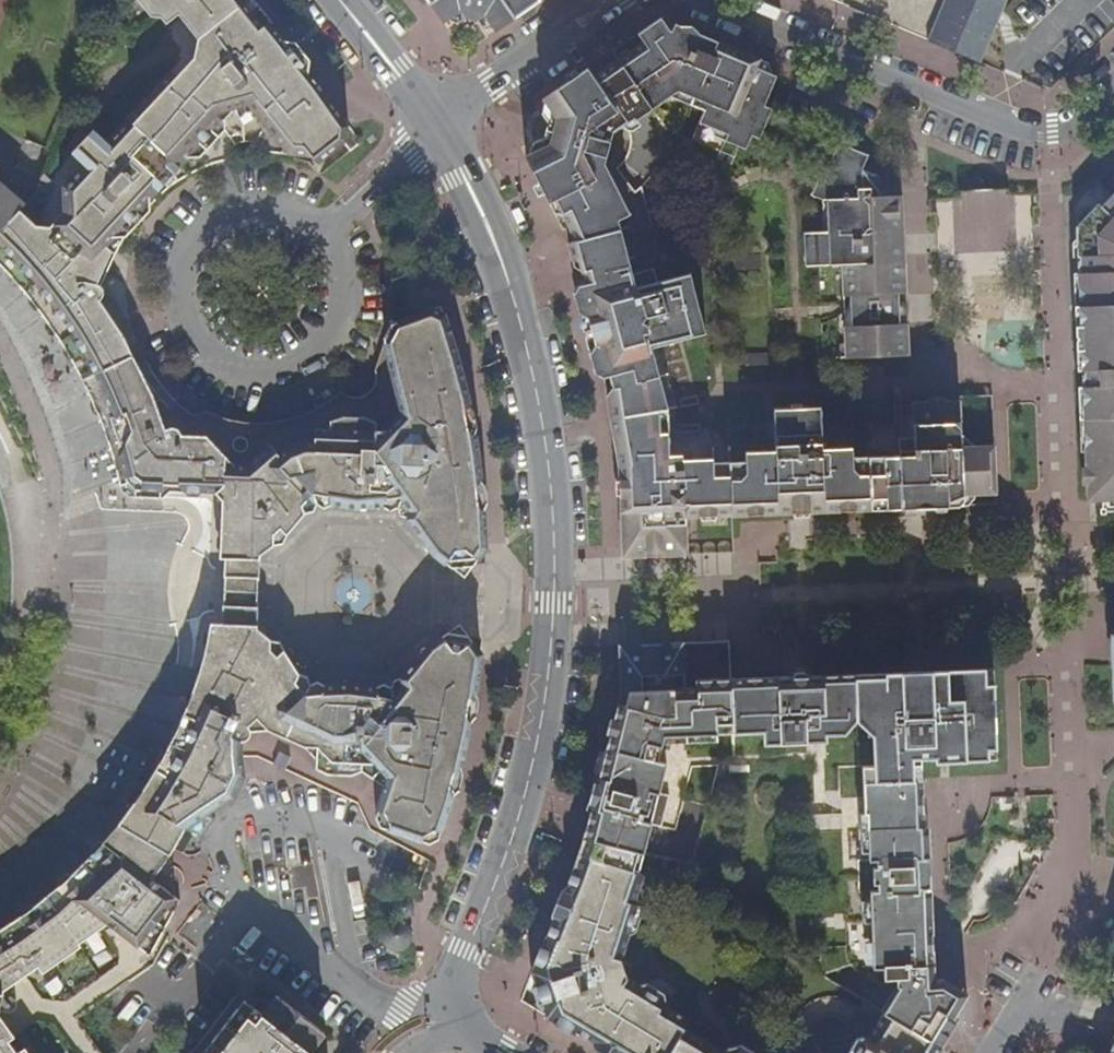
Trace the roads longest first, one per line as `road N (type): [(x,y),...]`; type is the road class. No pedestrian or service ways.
road 1 (residential): [(439,128),(494,239),(528,351),(551,481),(554,604),(529,780),(467,951),(459,1031)]
road 2 (residential): [(1113,88),(1073,126),(994,121),(707,0)]
road 3 (residential): [(613,0),(490,82),(439,128)]
road 4 (residential): [(439,128),(321,242)]
road 5 (residential): [(339,0),(439,128)]

